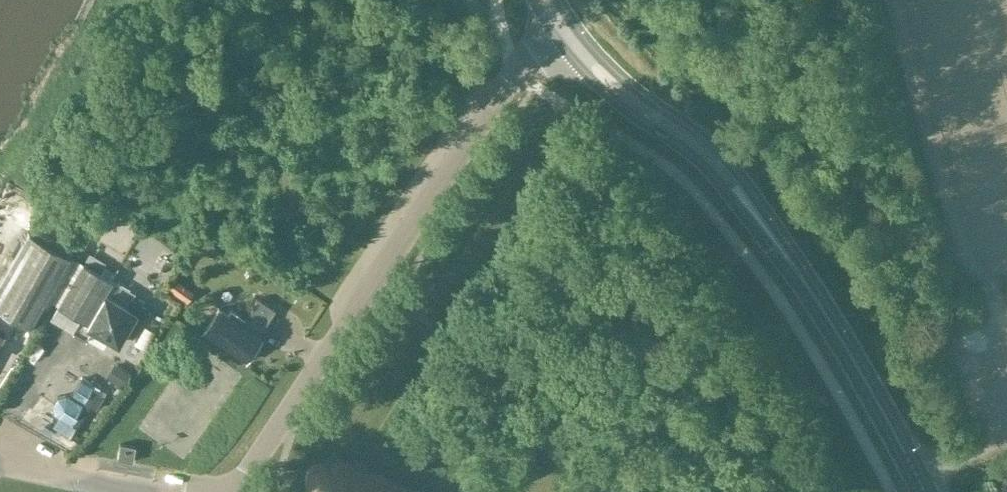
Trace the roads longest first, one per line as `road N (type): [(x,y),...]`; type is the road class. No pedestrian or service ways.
road 1 (residential): [(236,491),(512,76),(556,40)]
road 2 (secondary): [(556,40),(606,94),(697,161),(790,276),(804,281)]
road 3 (secondary): [(804,281),(803,269),(718,149),(633,88),(574,26)]
road 4 (secondary): [(924,491),(804,281)]
road 5 (residential): [(0,462),(151,491)]

